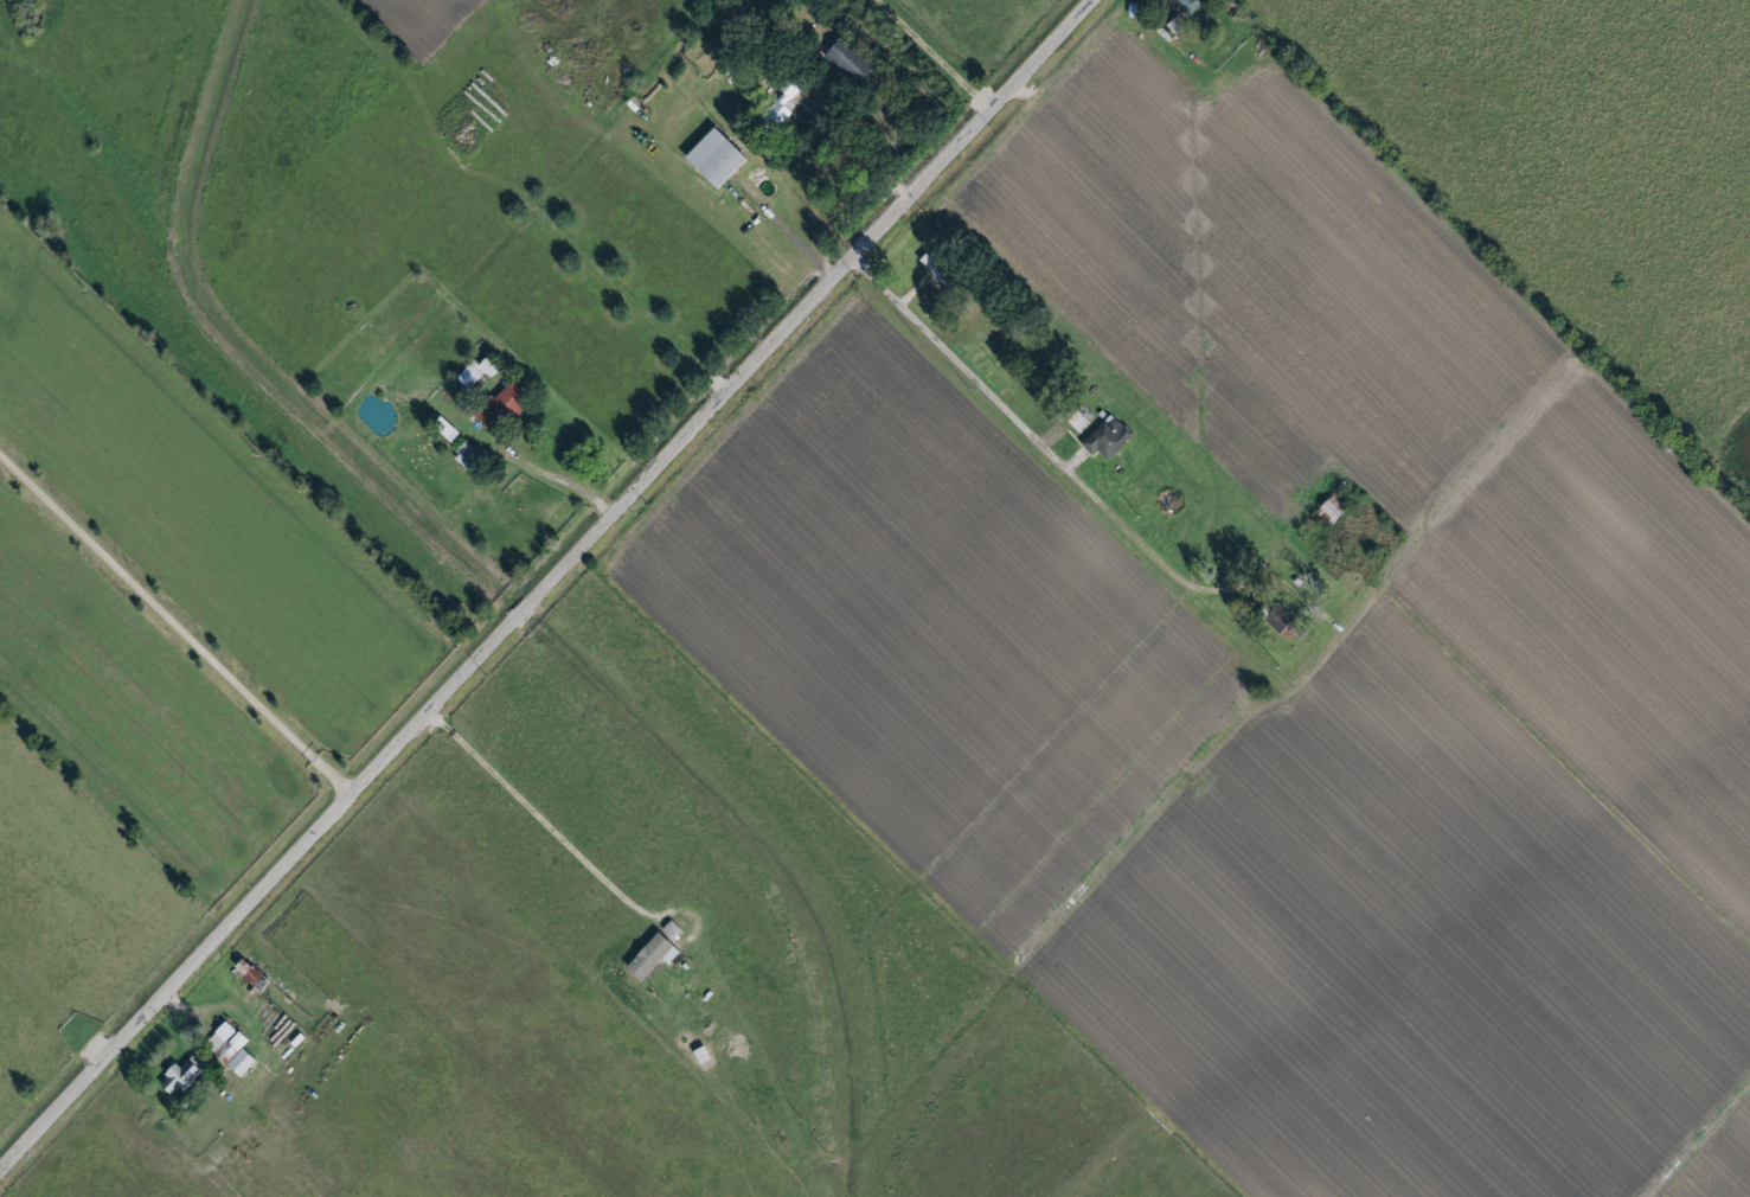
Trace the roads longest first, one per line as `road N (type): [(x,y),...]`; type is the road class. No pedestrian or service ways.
road 1 (residential): [(1097,0),(0,1182)]
road 2 (residential): [(854,263),(1173,577)]

